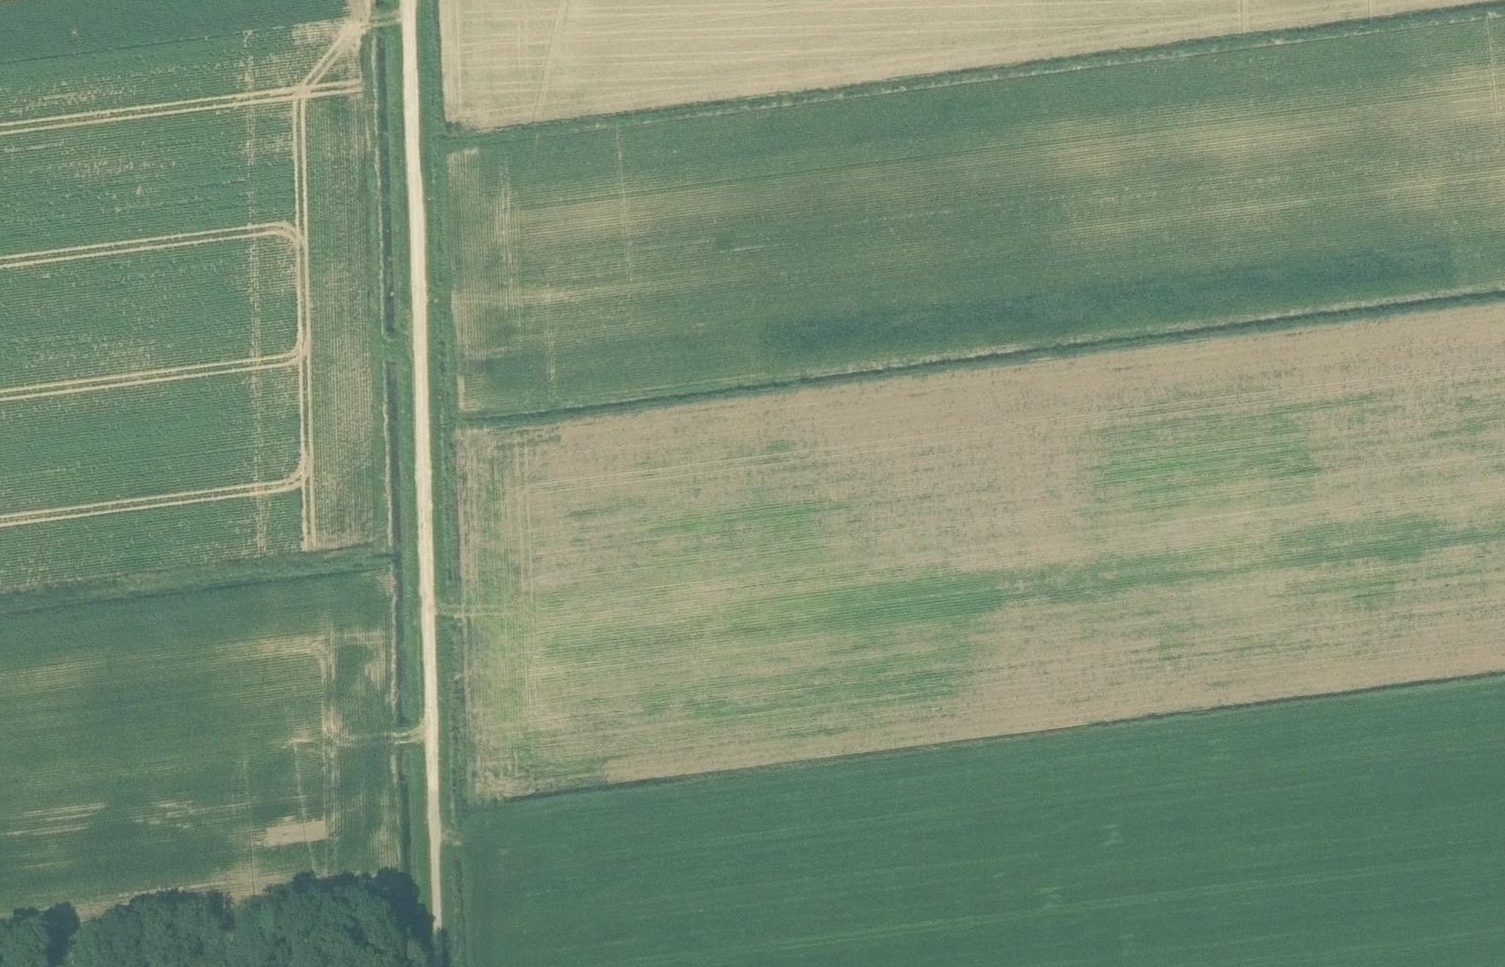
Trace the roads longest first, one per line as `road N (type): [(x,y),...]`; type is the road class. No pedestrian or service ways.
road 1 (unclassified): [(440,966),(410,0)]

